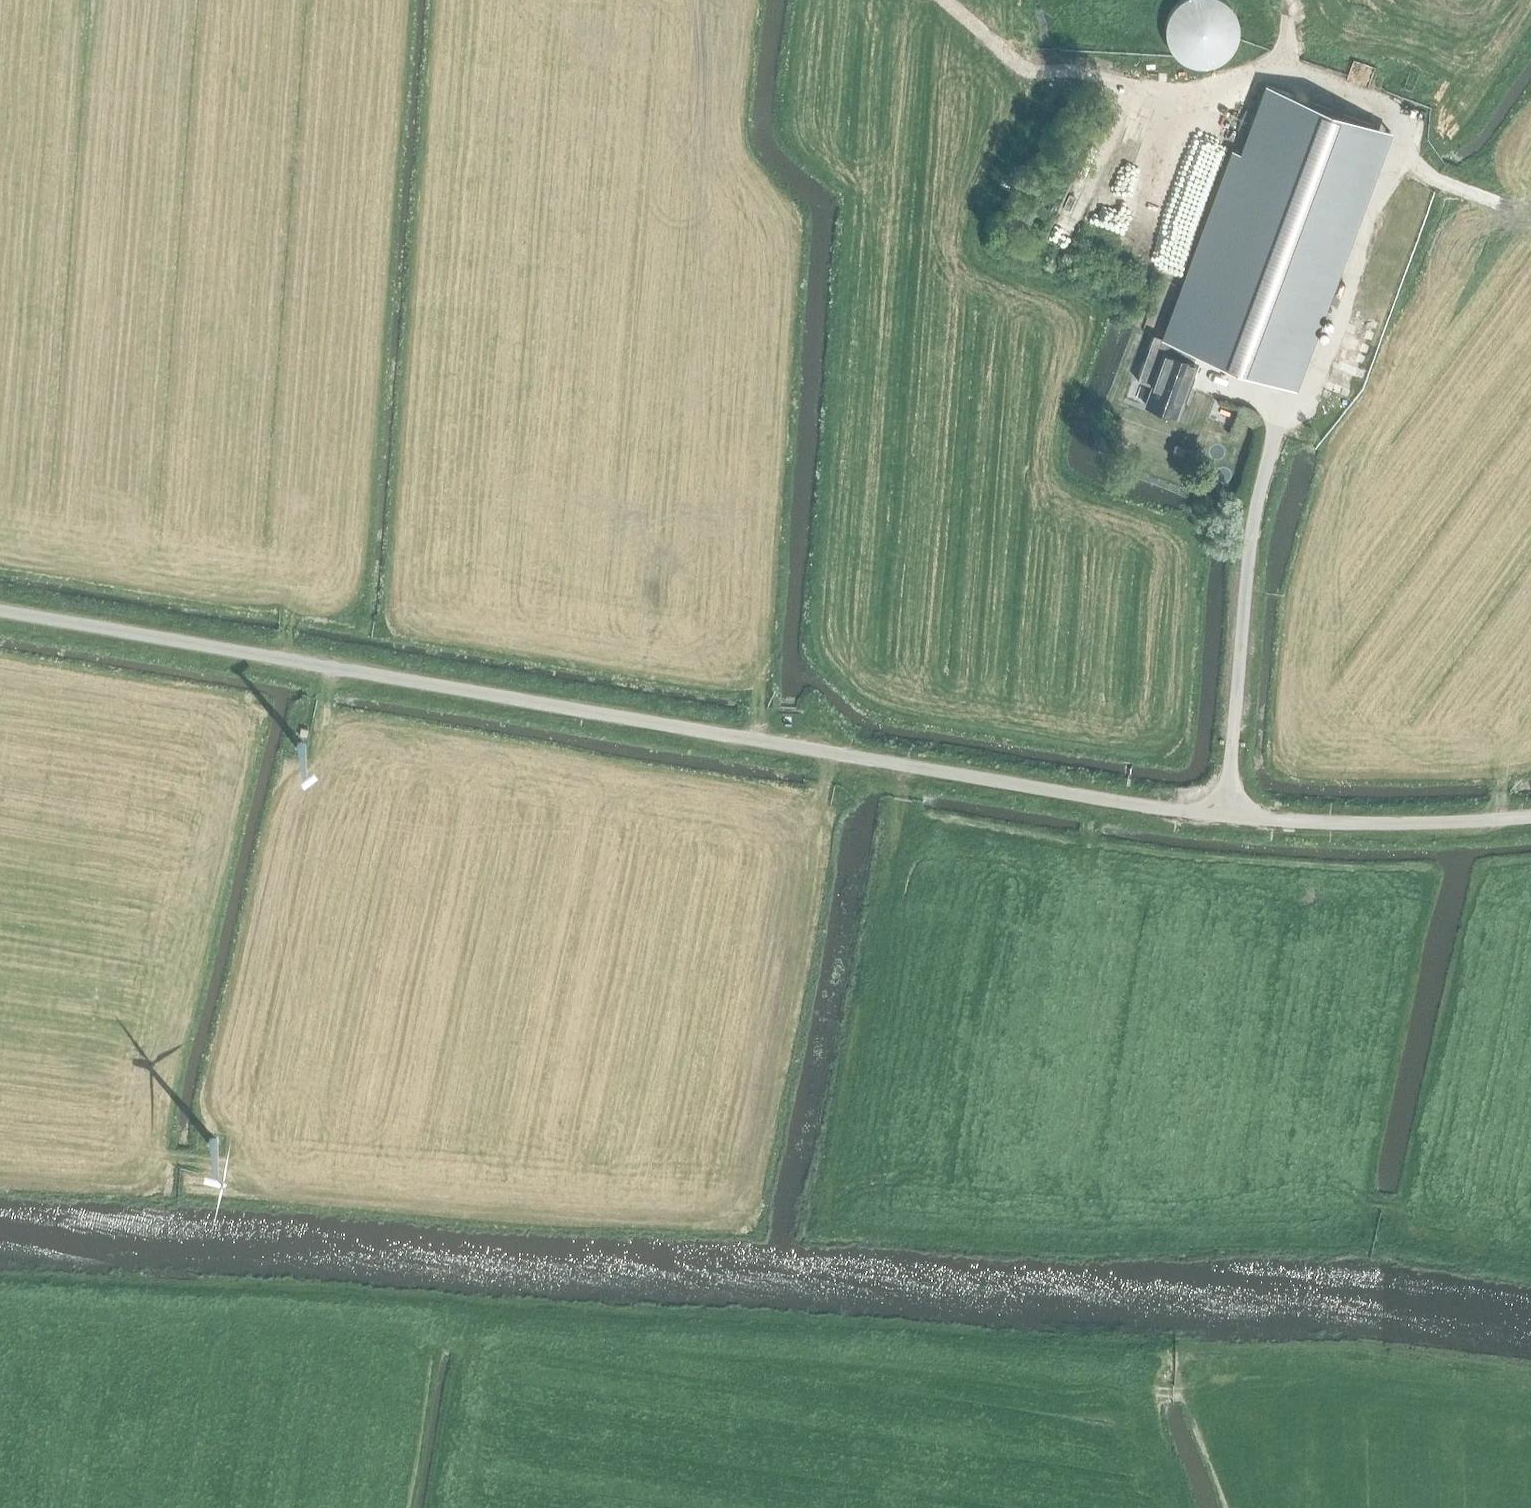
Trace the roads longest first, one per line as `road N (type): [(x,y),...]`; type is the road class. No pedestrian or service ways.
road 1 (unclassified): [(1530,817),(1331,823),(1151,805),(0,611)]

